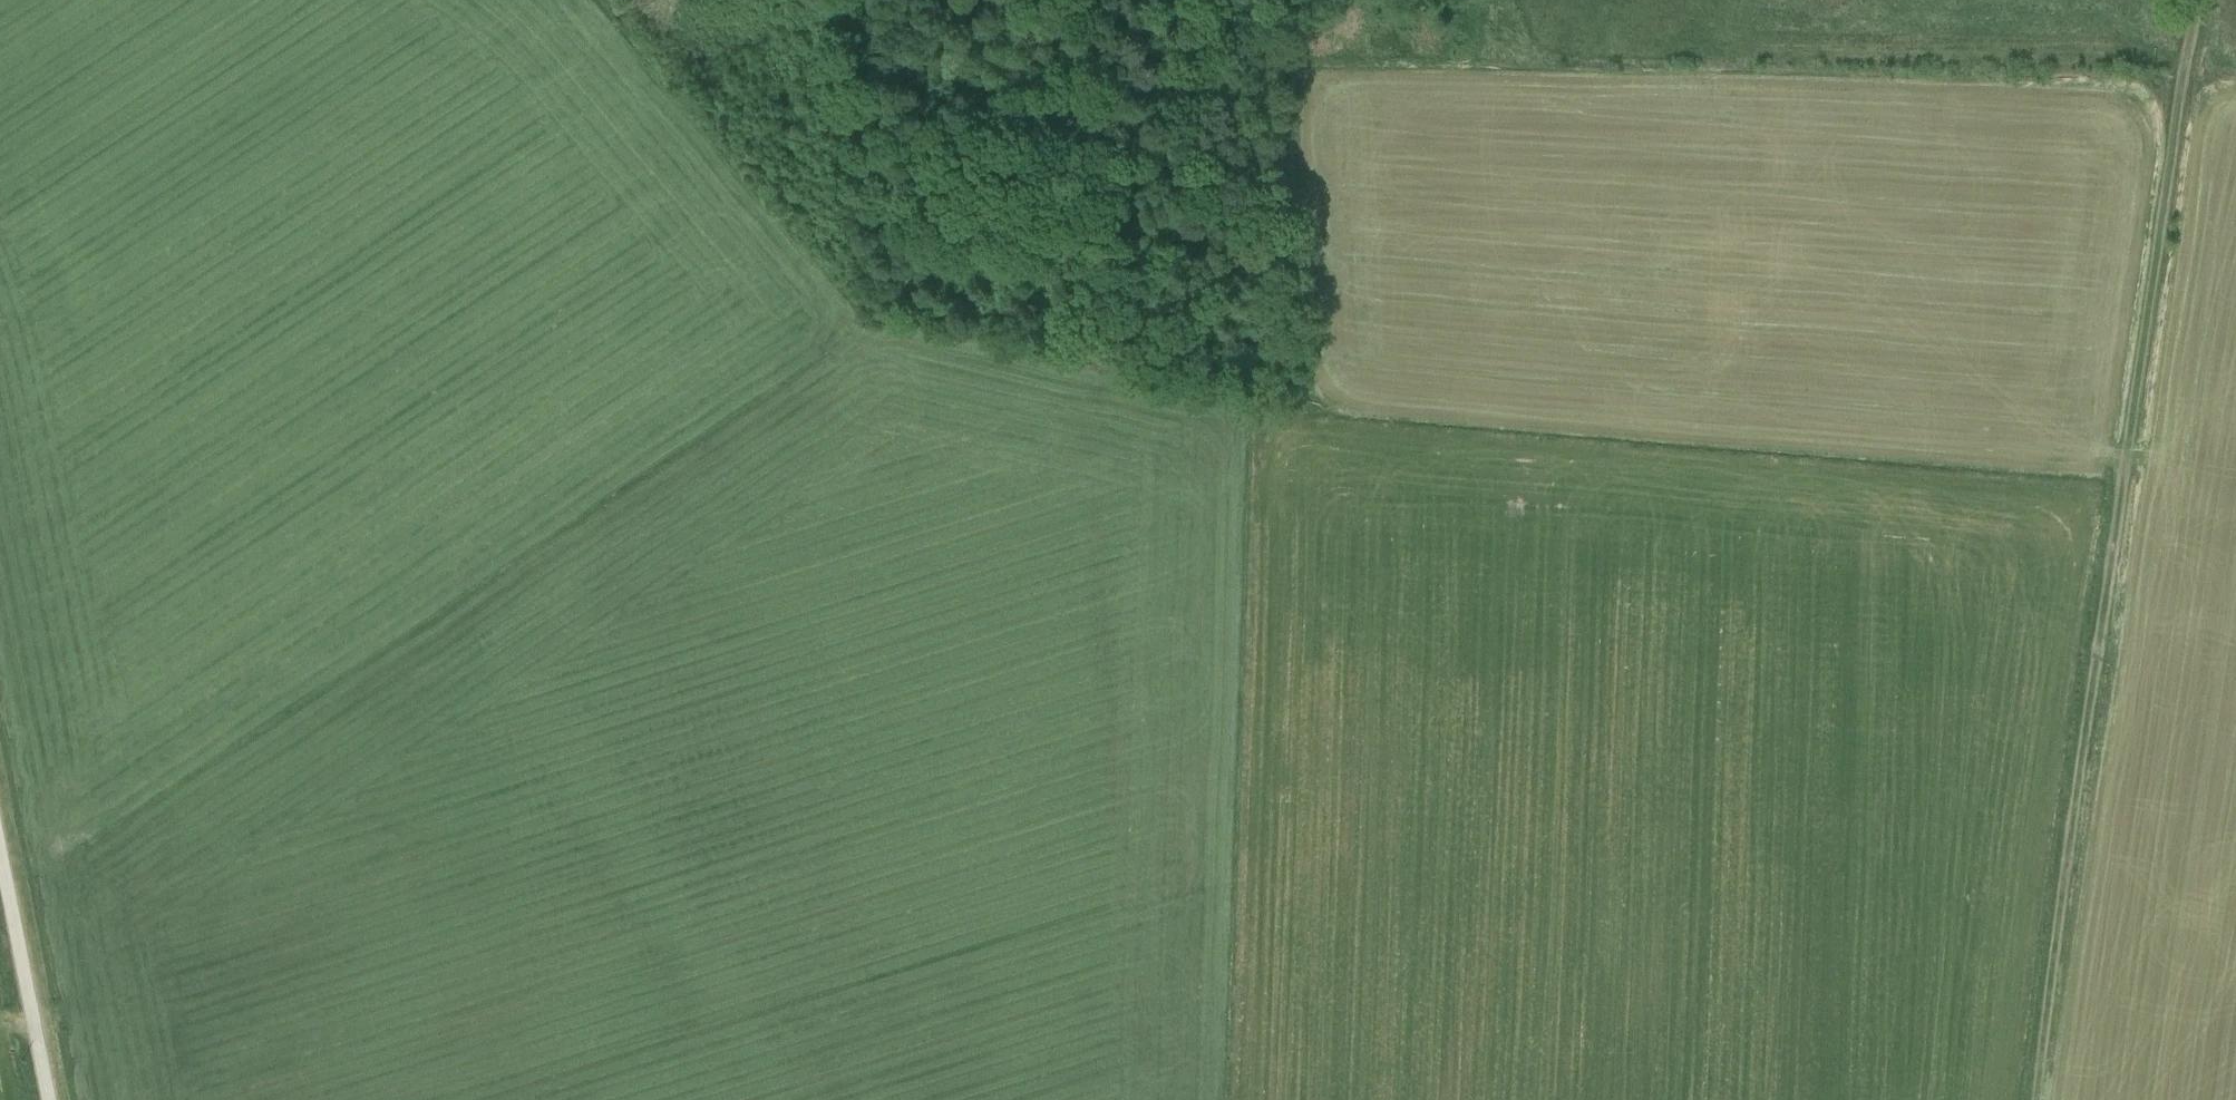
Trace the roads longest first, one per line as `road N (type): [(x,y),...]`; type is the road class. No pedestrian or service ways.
road 1 (track): [(2037,1099),(2198,0)]
road 2 (unclassified): [(46,1099),(0,857)]

